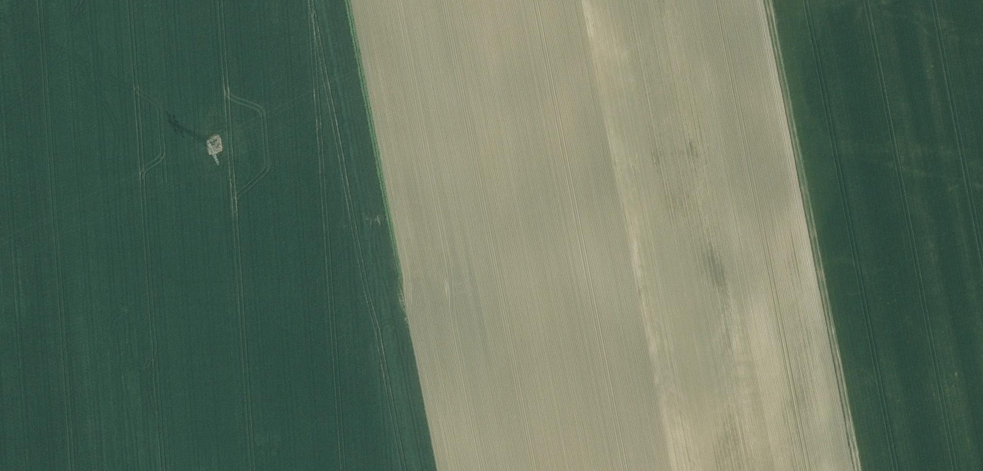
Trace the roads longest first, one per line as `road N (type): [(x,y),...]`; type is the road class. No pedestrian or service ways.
road 1 (track): [(859,470),(769,0)]

